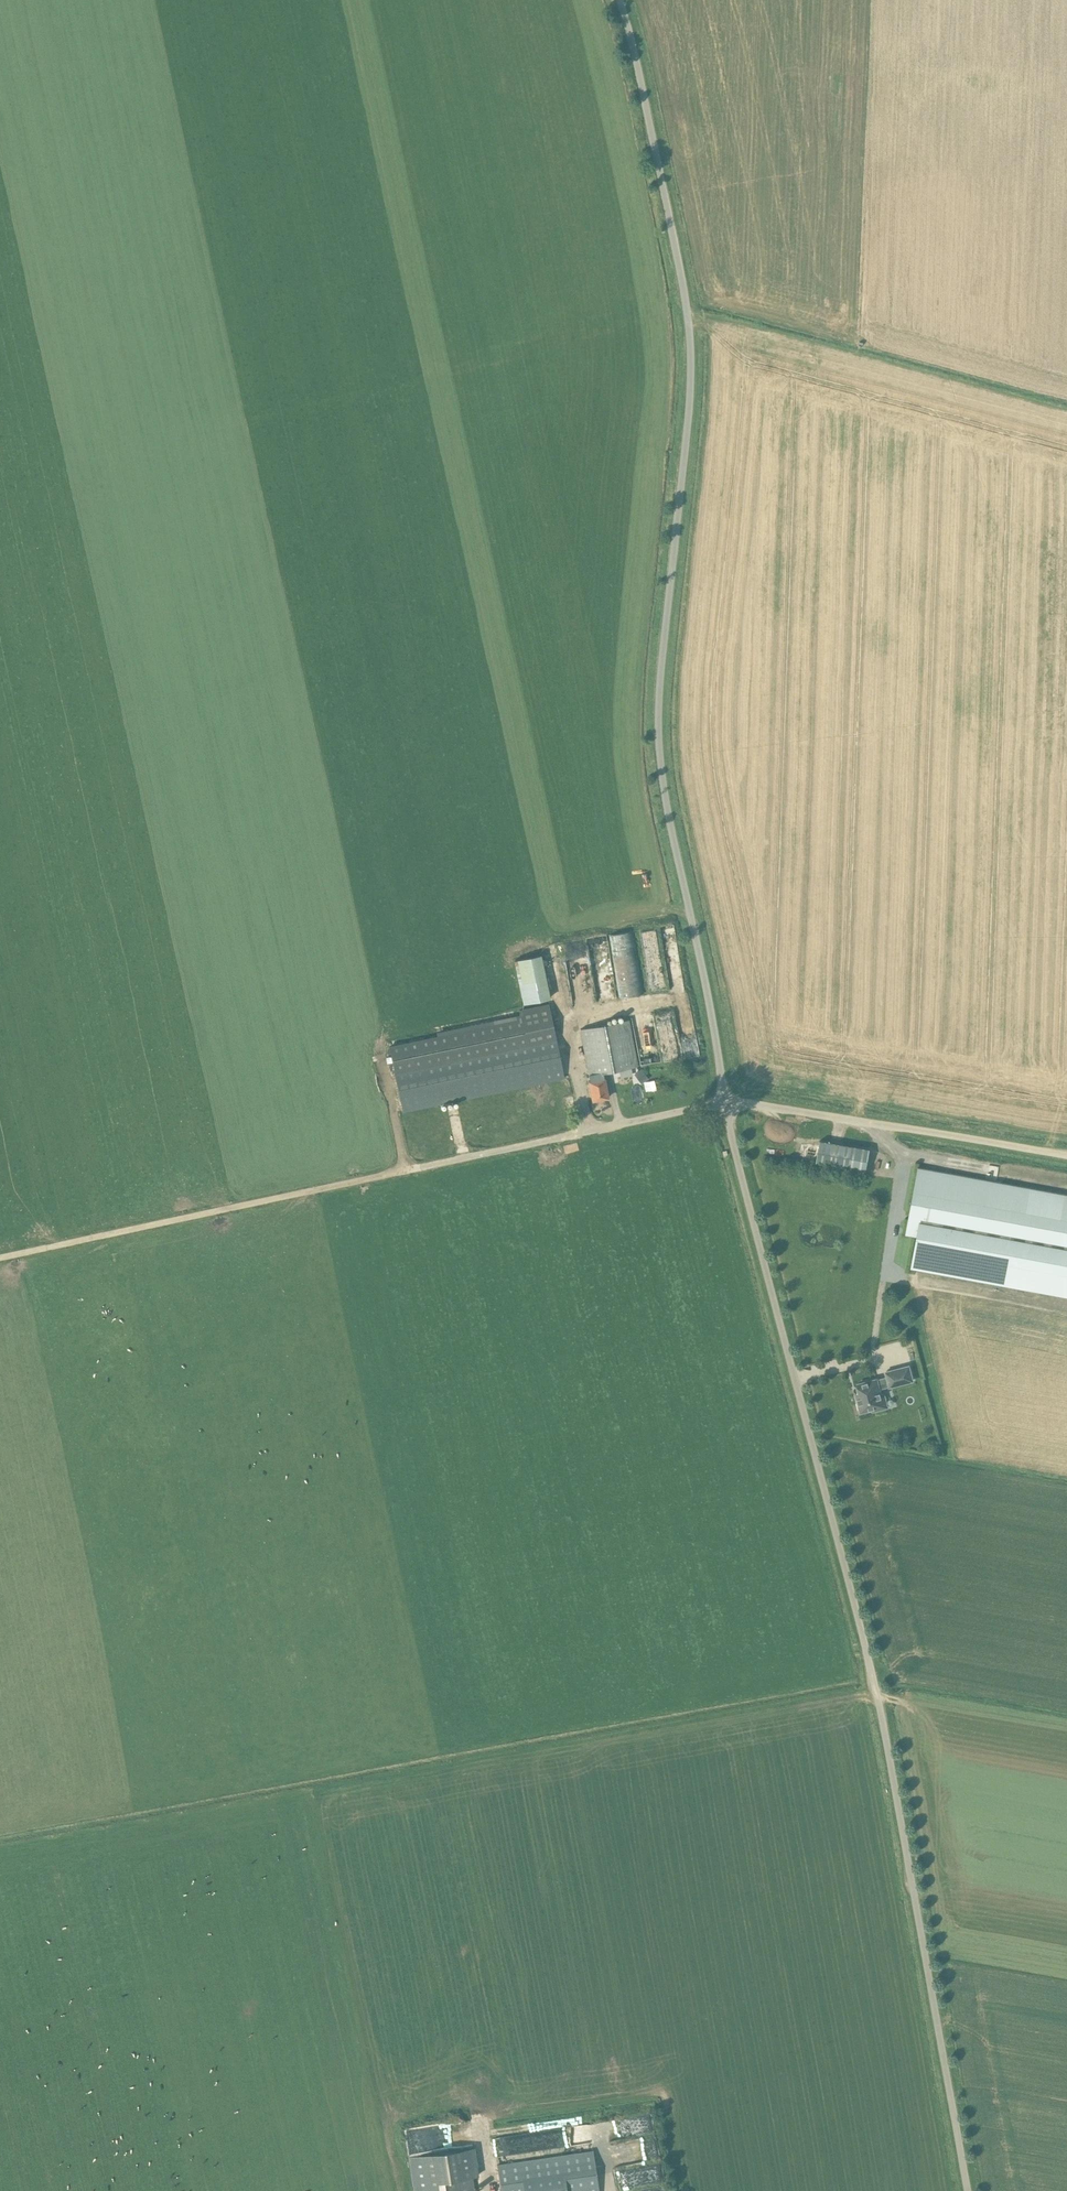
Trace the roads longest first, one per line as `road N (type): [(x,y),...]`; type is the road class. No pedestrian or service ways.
road 1 (unclassified): [(967,2190),(873,1680),(722,1098)]
road 2 (unclassified): [(722,1098),(659,723),(688,363),(685,294),(620,0)]
road 3 (unclassified): [(0,1254),(722,1098)]
road 4 (unclassified): [(722,1098),(927,1130)]
road 5 (track): [(1066,1156),(927,1130)]

